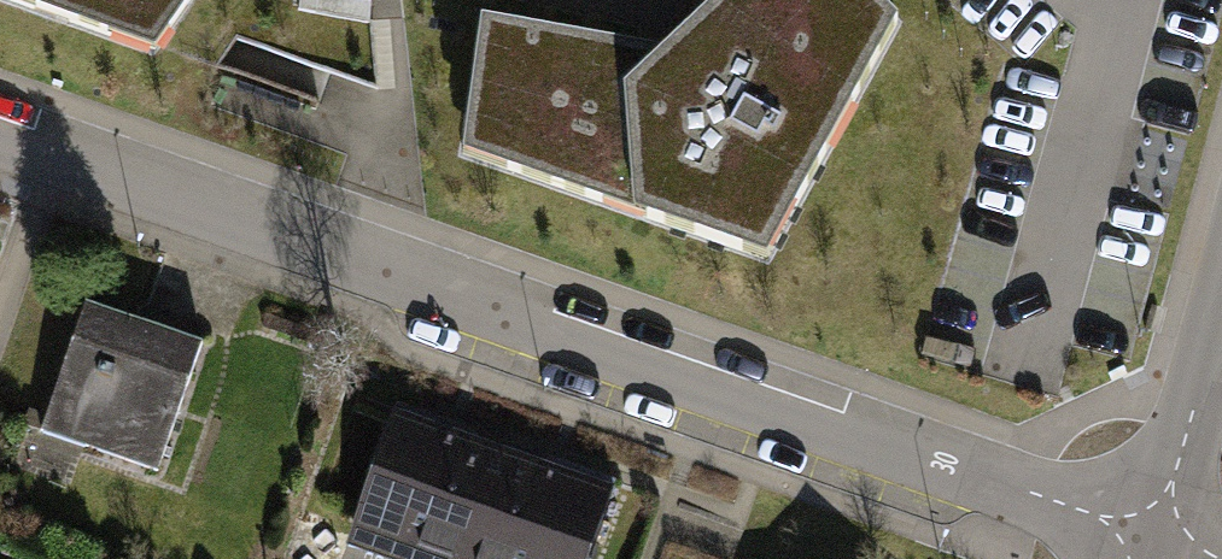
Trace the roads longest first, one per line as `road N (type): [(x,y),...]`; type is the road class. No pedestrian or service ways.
road 1 (residential): [(0,135),(1147,544)]
road 2 (residential): [(1221,292),(1147,544)]

